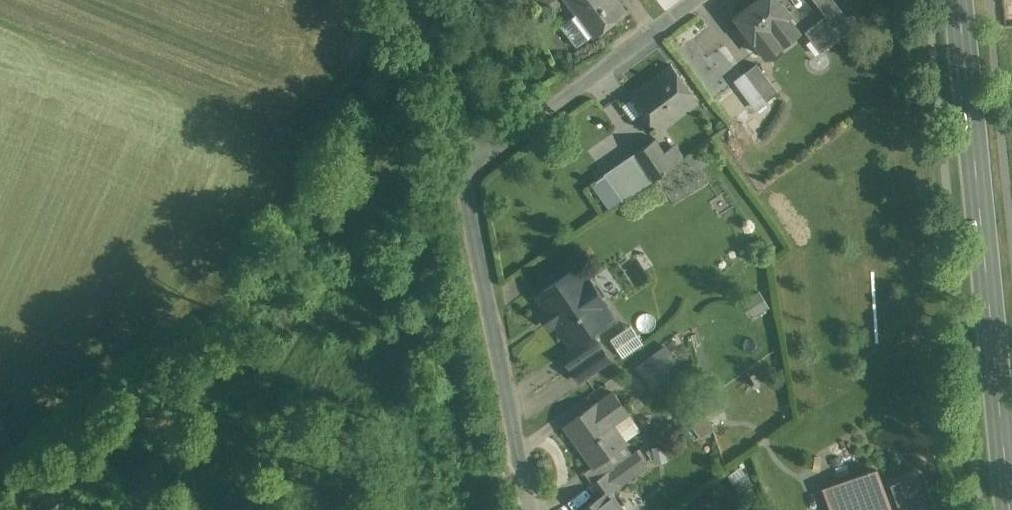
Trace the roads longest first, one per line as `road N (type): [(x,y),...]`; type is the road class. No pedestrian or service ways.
road 1 (primary): [(1010,509),(962,0)]
road 2 (unclassified): [(531,509),(462,167)]
road 3 (residential): [(462,167),(696,0)]
road 4 (unclassified): [(462,167),(413,0)]

